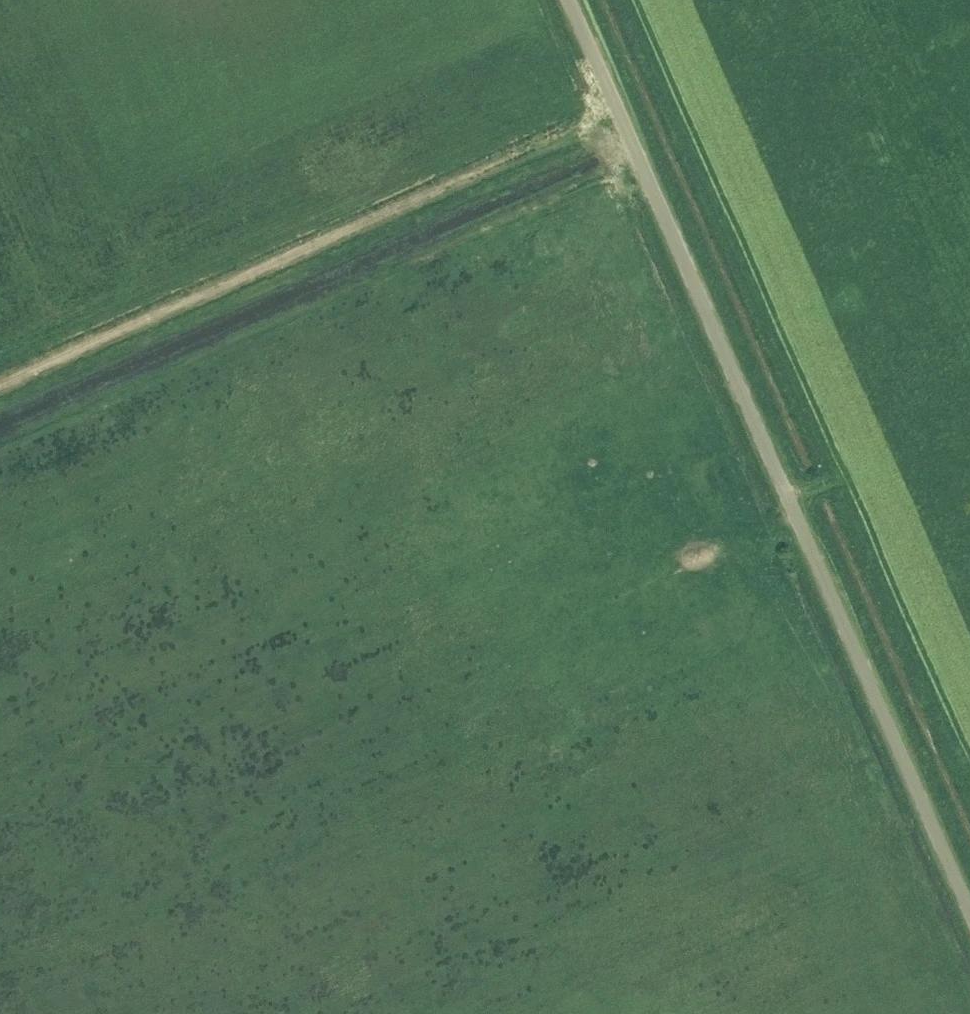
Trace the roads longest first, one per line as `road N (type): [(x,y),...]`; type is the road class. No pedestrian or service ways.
road 1 (unclassified): [(969,913),(568,0)]

